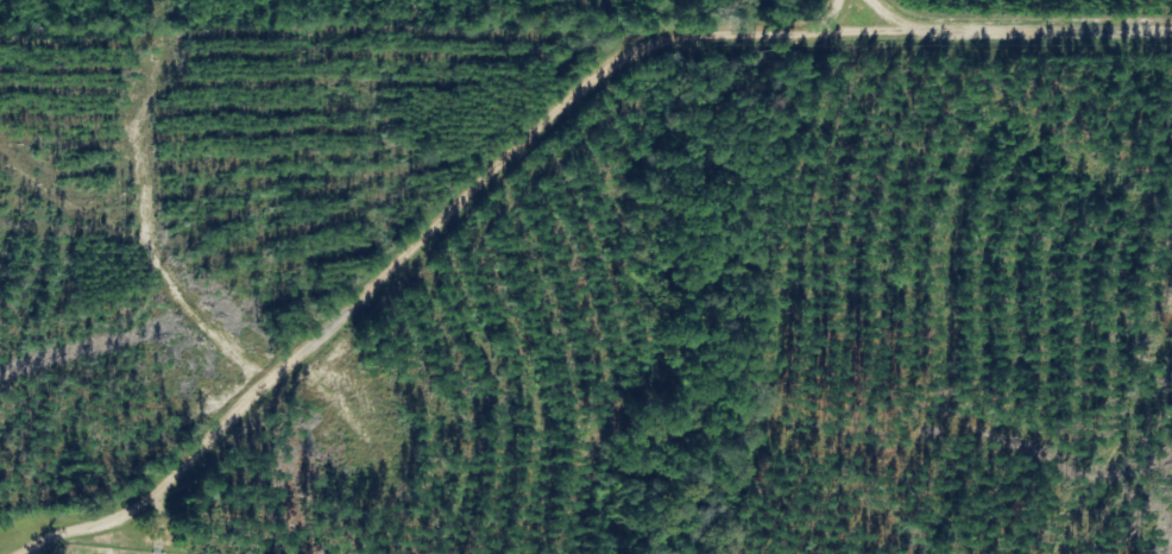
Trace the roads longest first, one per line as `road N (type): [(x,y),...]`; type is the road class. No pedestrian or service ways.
road 1 (residential): [(13,553),(138,508),(491,174),(630,56),(682,37),(748,31),(946,32)]
road 2 (residential): [(1171,28),(946,32)]

